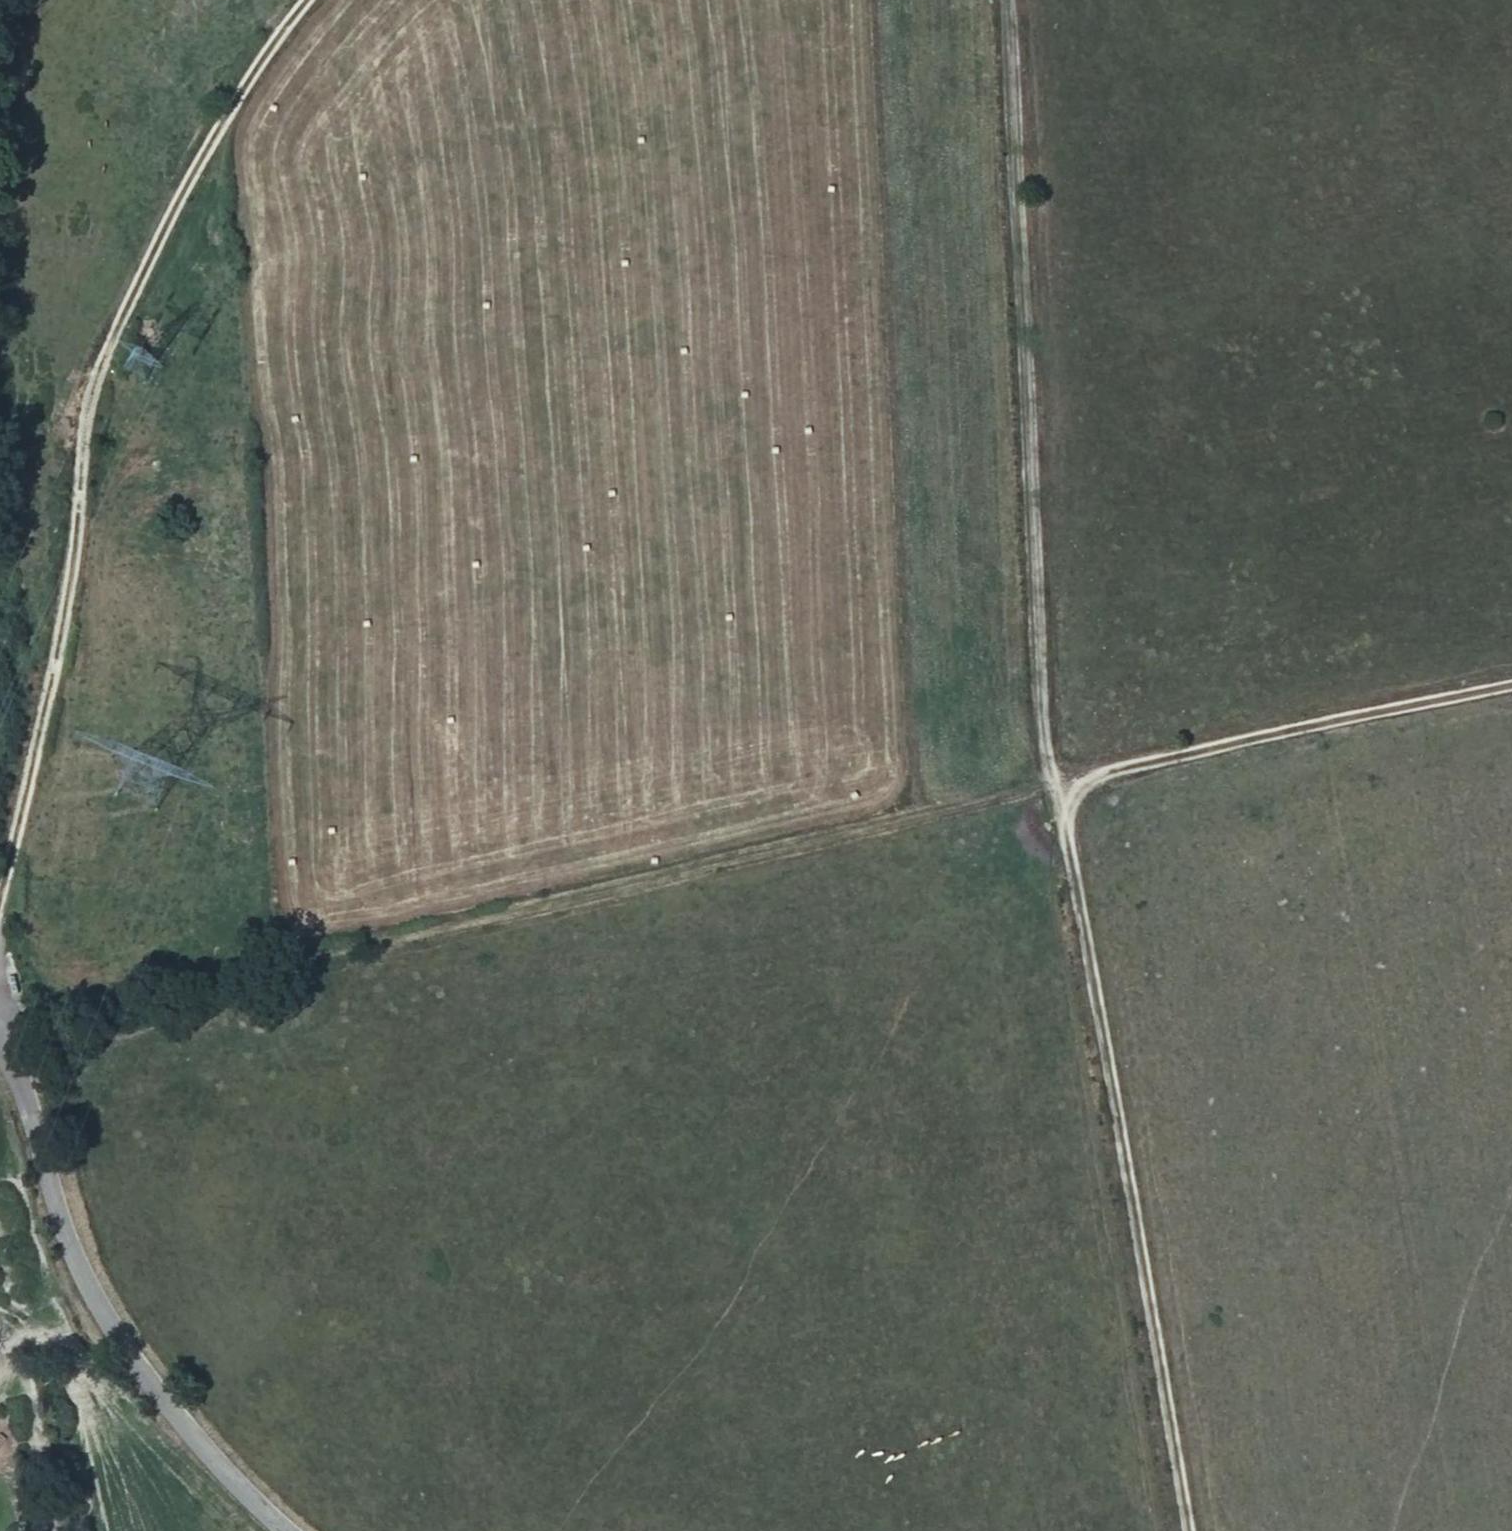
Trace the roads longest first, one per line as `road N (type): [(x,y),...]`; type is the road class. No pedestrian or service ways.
road 1 (track): [(1186,1530),(1056,783),(1008,0)]
road 2 (track): [(1056,783),(0,1034)]
road 3 (track): [(0,919),(55,686),(76,568),(86,439),(110,351),(215,143),(307,0)]
road 4 (unclassified): [(292,1530),(138,1386),(58,1212),(22,1091),(0,1049)]
road 5 (track): [(1064,823),(1089,780),(1511,690)]

